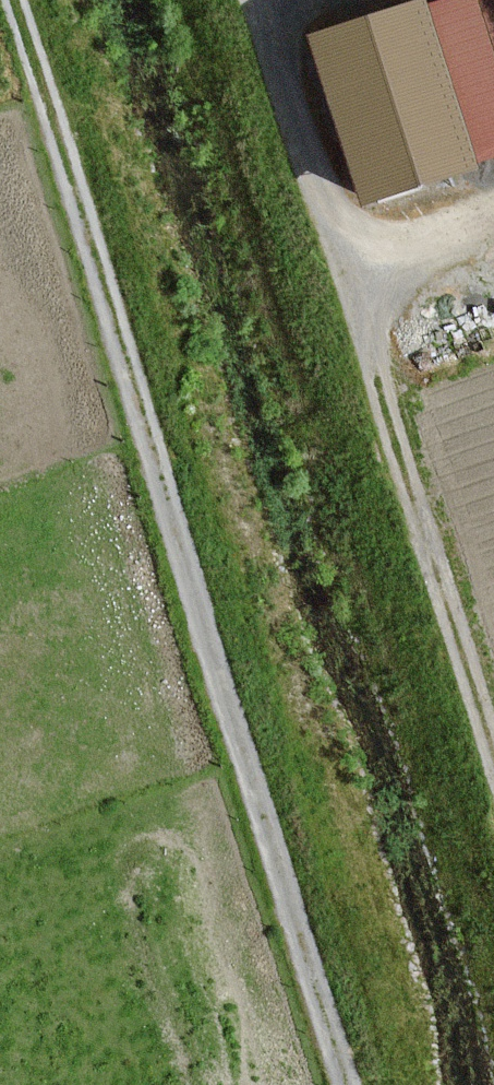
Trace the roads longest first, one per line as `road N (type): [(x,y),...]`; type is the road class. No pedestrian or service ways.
road 1 (track): [(353,1084),(7,0)]
road 2 (track): [(493,773),(250,0)]

